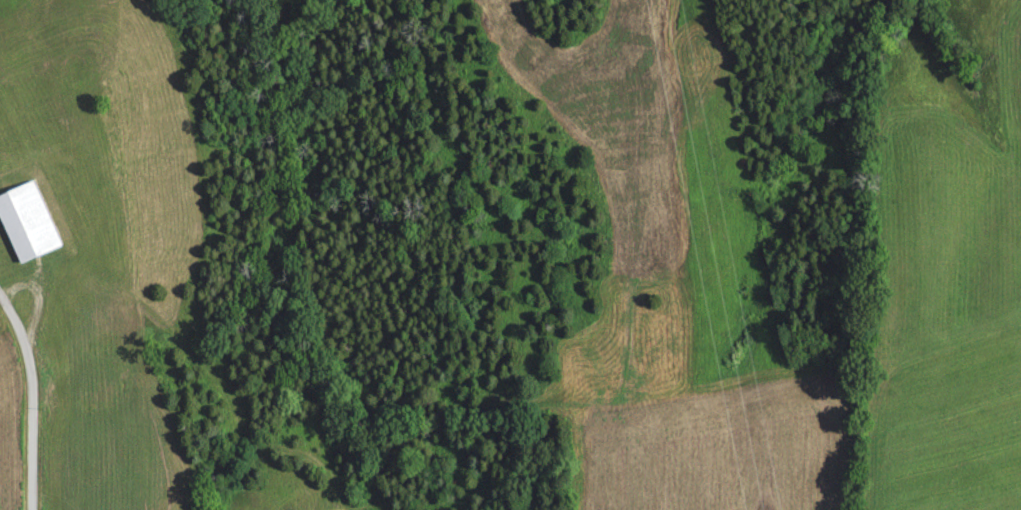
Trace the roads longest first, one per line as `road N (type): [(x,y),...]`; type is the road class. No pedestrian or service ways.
road 1 (residential): [(31,509),(31,385),(0,295)]

